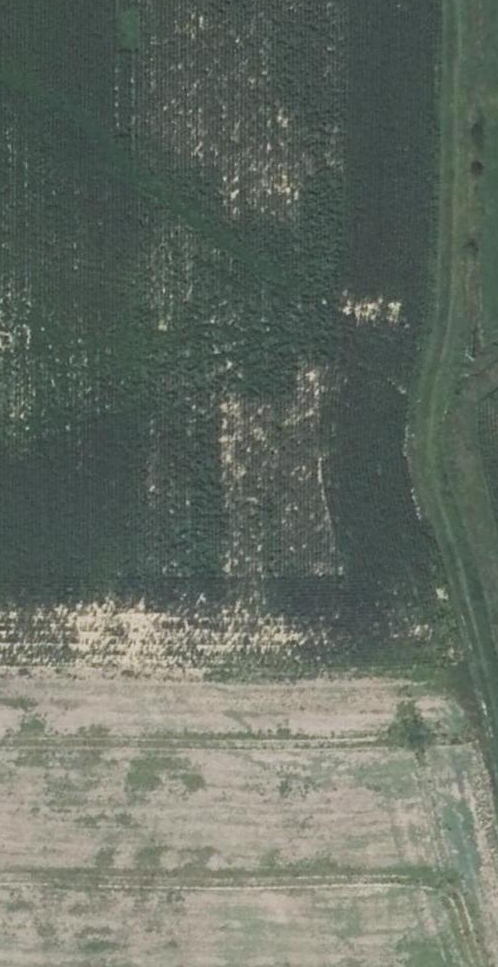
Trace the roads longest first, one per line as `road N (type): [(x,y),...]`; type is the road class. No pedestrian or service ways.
road 1 (track): [(497,731),(423,426),(444,294),(448,0)]

